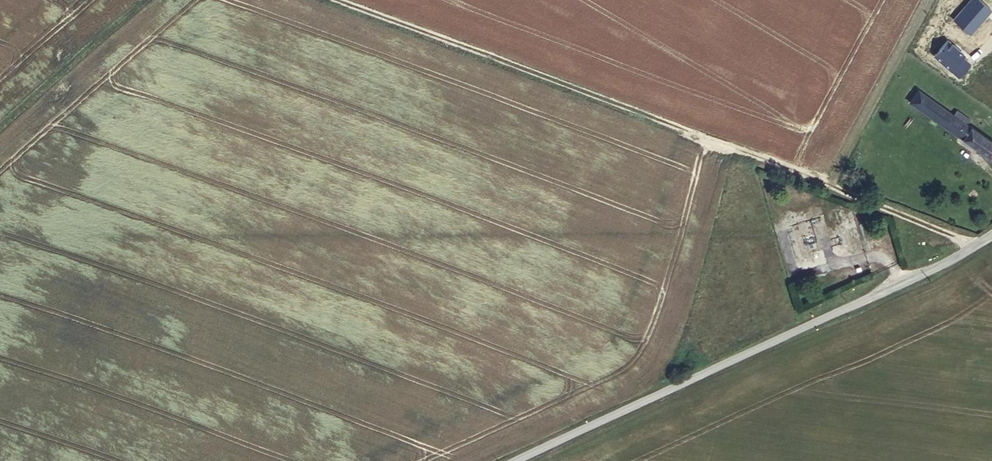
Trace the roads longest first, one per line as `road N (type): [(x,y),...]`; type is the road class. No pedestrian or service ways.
road 1 (track): [(973,241),(339,0)]
road 2 (unclassified): [(505,460),(896,284),(991,230)]
road 3 (track): [(142,0),(0,122)]

